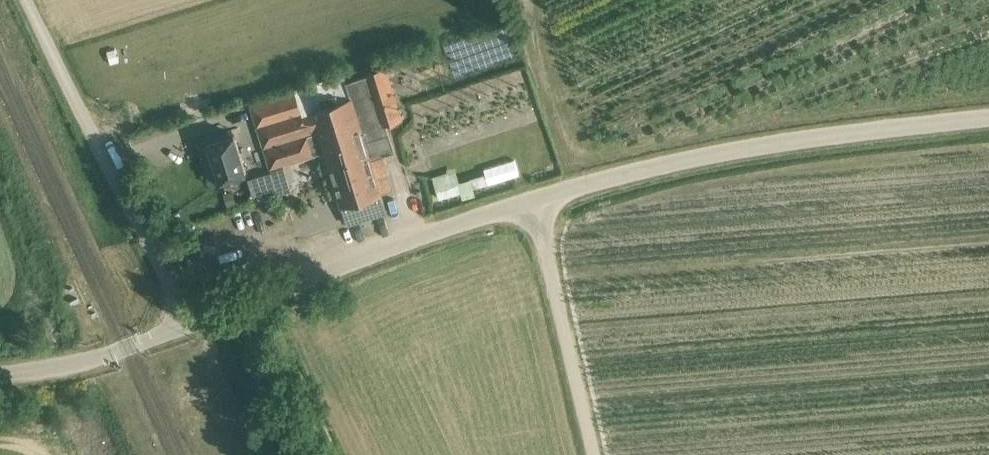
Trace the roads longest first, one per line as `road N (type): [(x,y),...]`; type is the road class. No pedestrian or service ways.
road 1 (unclassified): [(540,200),(713,154),(988,117)]
road 2 (unclassified): [(192,321),(540,200)]
road 3 (unclassified): [(192,321),(40,0)]
road 4 (unclassified): [(594,454),(540,200)]
road 5 (unclassified): [(0,376),(101,357),(192,321)]

